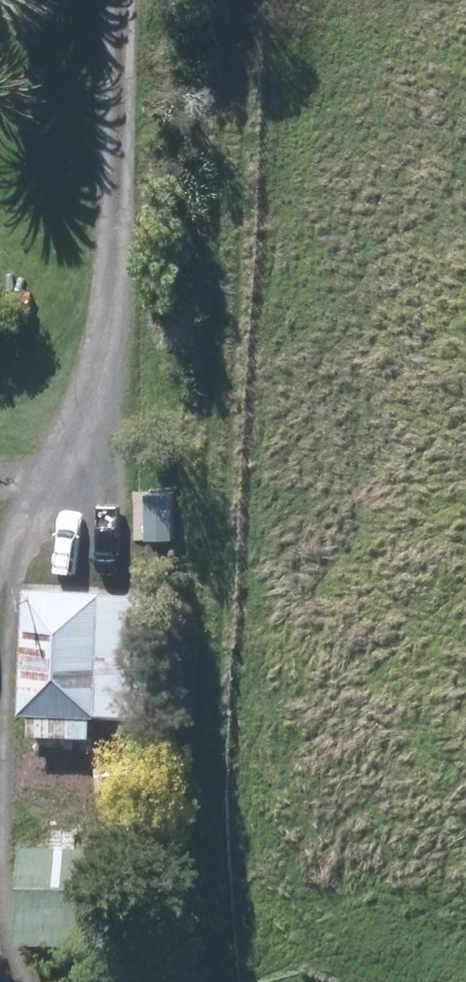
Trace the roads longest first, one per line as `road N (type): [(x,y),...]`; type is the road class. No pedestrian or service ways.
road 1 (track): [(233,0),(195,981)]
road 2 (track): [(125,0),(109,381),(11,565),(0,627)]

